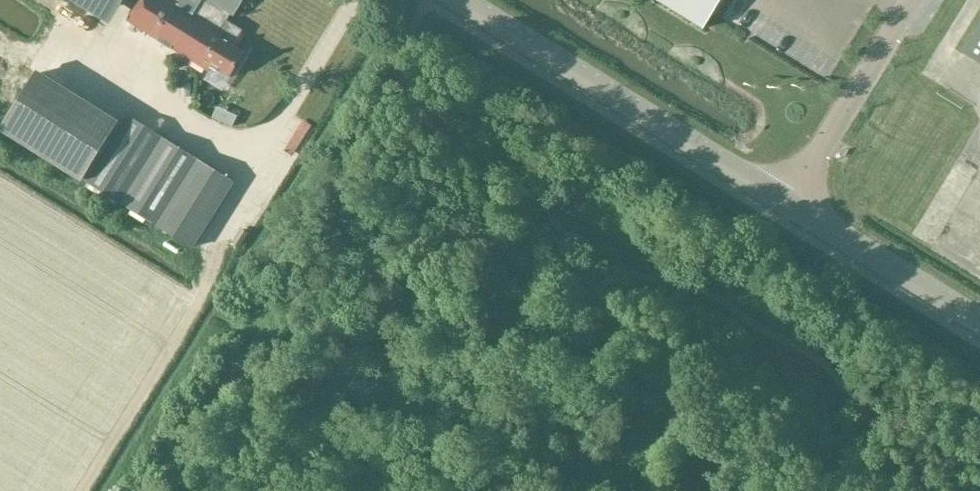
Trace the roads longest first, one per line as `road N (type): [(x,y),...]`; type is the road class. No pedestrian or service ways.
road 1 (unclassified): [(789,205),(456,0)]
road 2 (unclassified): [(789,205),(912,0)]
road 3 (unclassified): [(979,324),(789,205)]

